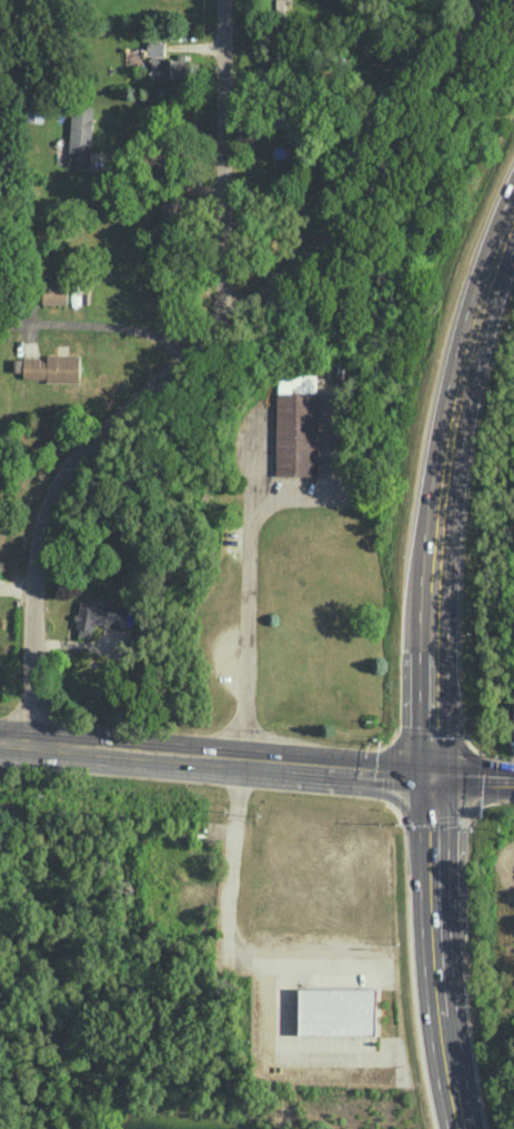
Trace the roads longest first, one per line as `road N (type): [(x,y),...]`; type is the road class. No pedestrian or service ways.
road 1 (secondary): [(513,215),(464,361),(440,526),(432,776),(442,1035),(462,1128)]
road 2 (residential): [(482,0),(406,125),(331,224),(77,454),(54,491),(41,541)]
road 3 (tertiary): [(0,738),(513,779)]
road 4 (residential): [(223,324),(225,0)]
road 5 (residential): [(30,740),(41,541)]

